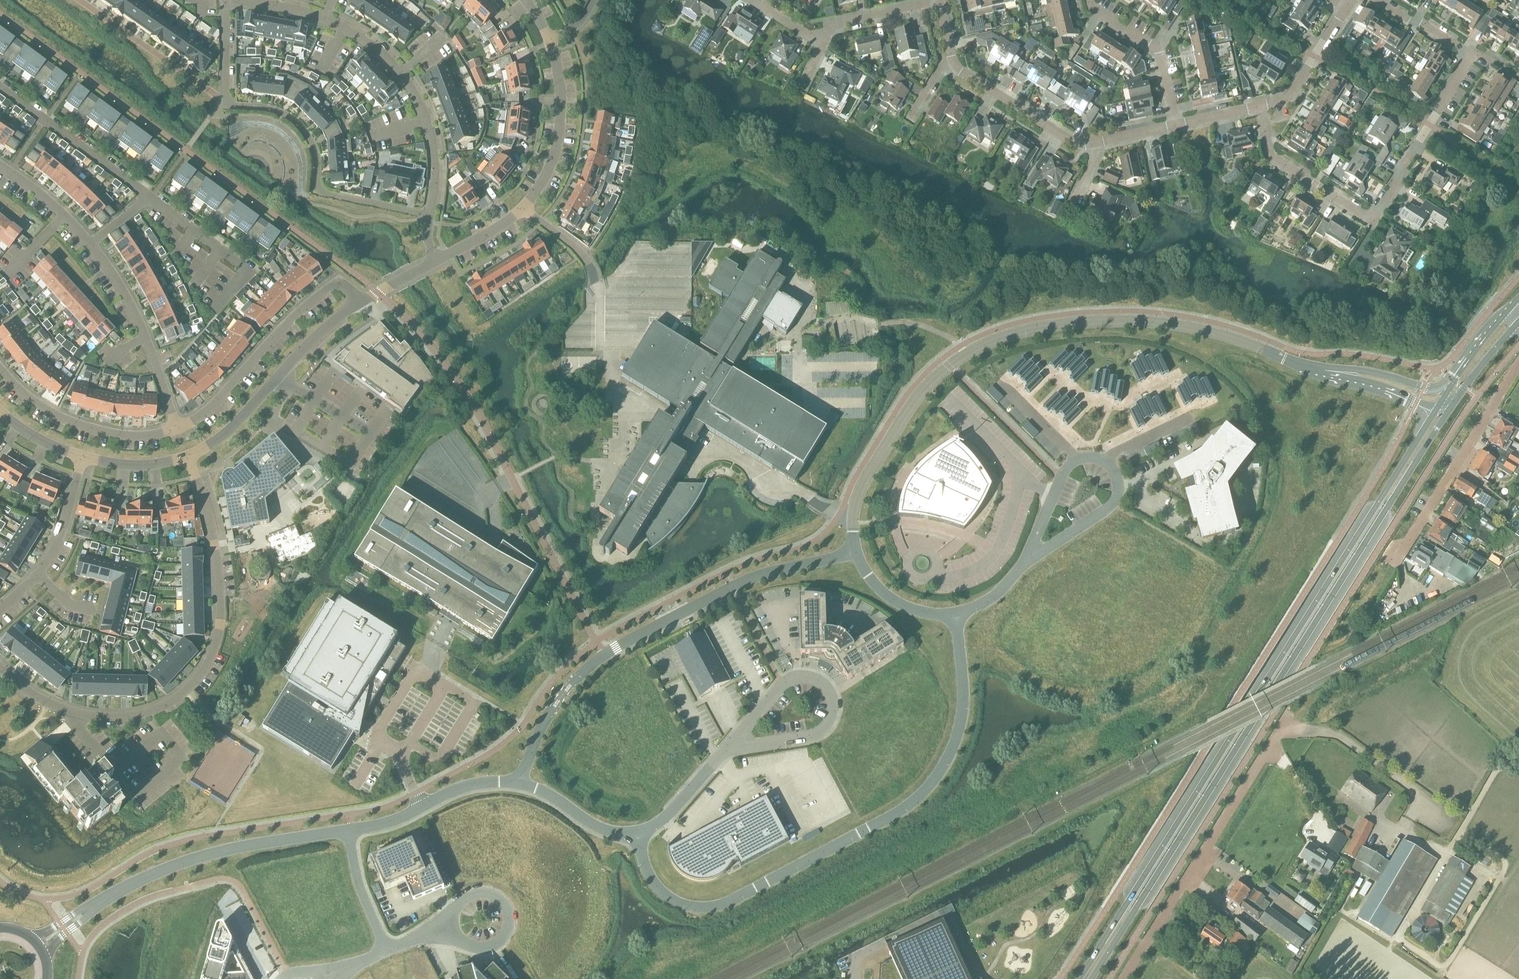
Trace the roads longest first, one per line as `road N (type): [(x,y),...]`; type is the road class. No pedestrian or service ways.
road 1 (primary): [(1092,978),(1451,408)]
road 2 (primary): [(1434,411),(1079,978)]
road 3 (unclassified): [(1336,372),(1163,324),(1088,322),(993,341),(949,366),(908,412),(859,492),(854,553)]
road 4 (unclassified): [(957,617),(964,693),(958,733),(938,774),(904,808),(711,907),(661,891),(638,833)]
road 5 (residential): [(0,669),(44,701),(100,718),(153,711),(196,680),(216,642),(220,609),(212,534),(188,457)]
road 6 (residential): [(1470,54),(1372,221),(1271,157),(1259,106)]
road 7 (residential): [(246,0),(328,17),(395,62),(432,127),(431,217)]
road 8 (unclassified): [(1123,978),(1290,712)]
road 9 (unclassified): [(349,829),(396,819),(463,787),(503,781),(542,791),(605,830),(638,833)]
road 10 (unclassified): [(1025,560),(1068,466),(1088,457),(1108,464),(1118,481),(1114,501),(1034,555)]
road 11 (tertiary): [(552,44),(562,108),(556,151),(525,209),(437,261)]
road 12 (unclassified): [(93,908),(199,857),(349,829)]
road 13 (residential): [(431,217),(316,192),(318,154),(292,119),(274,108),(225,106)]
road 14 (residential): [(360,302),(336,282),(178,432)]
road 15 (unclassified): [(732,744),(819,732),(830,719),(830,694),(812,678),(789,681),(741,733)]
road 16 (residential): [(1398,563),(1518,360)]
road 17 (tertiary): [(360,302),(232,428),(188,457)]
road 18 (residential): [(178,432),(94,242)]
road 19 (residential): [(178,432),(118,435),(71,420),(42,405),(0,365)]
road 20 (residential): [(0,87),(145,197)]
road 21 (residential): [(81,457),(53,550),(0,609)]
road 22 (residential): [(223,99),(78,0)]
road 23 (residential): [(145,197),(245,269),(218,307)]
road 24 (residential): [(953,62),(1073,142),(1093,144)]
road 25 (residential): [(1175,125),(1159,49),(1088,0)]
road 26 (unclassified): [(454,927),(469,945),(485,947),(505,933),(508,917),(495,897),(480,893),(459,904),(453,919)]
road 27 (residential): [(1259,106),(1287,101),(1347,6)]
road 28 (residential): [(824,43),(836,22),(940,0)]
road 29 (unclassified): [(638,833),(673,808),(732,744)]
road 30 (unclassified): [(349,829),(362,891),(388,950)]
road 31 (unclassified): [(957,617),(904,606),(854,553)]
road 32 (unclassified): [(1453,383),(1431,390),(1375,372),(1336,372)]

